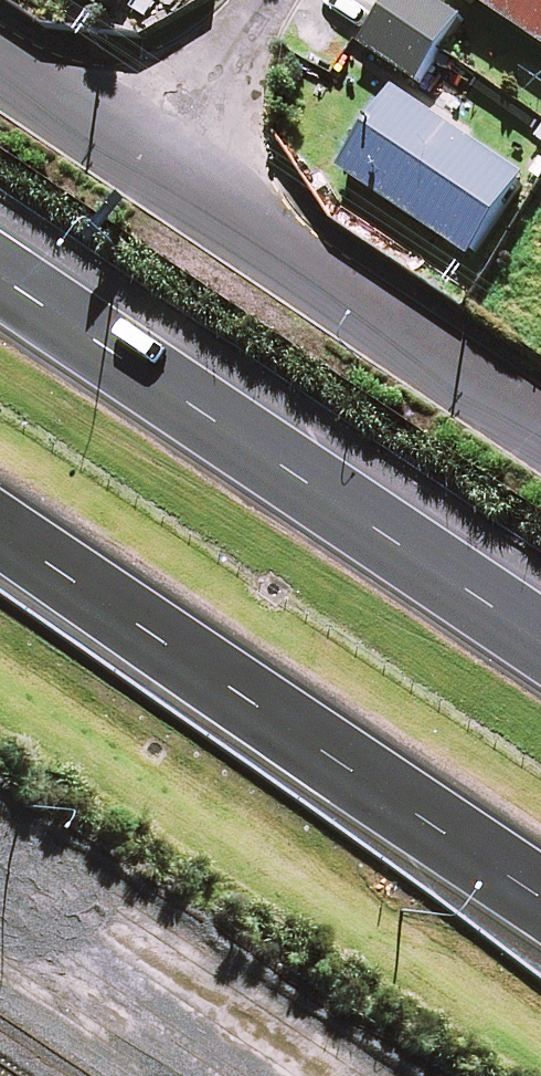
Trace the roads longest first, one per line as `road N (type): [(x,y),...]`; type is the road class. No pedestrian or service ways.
road 1 (residential): [(540,433),(0,69)]
road 2 (motorway): [(540,891),(0,529)]
road 3 (motorway): [(0,272),(540,629)]
road 4 (track): [(288,1075),(0,882)]

